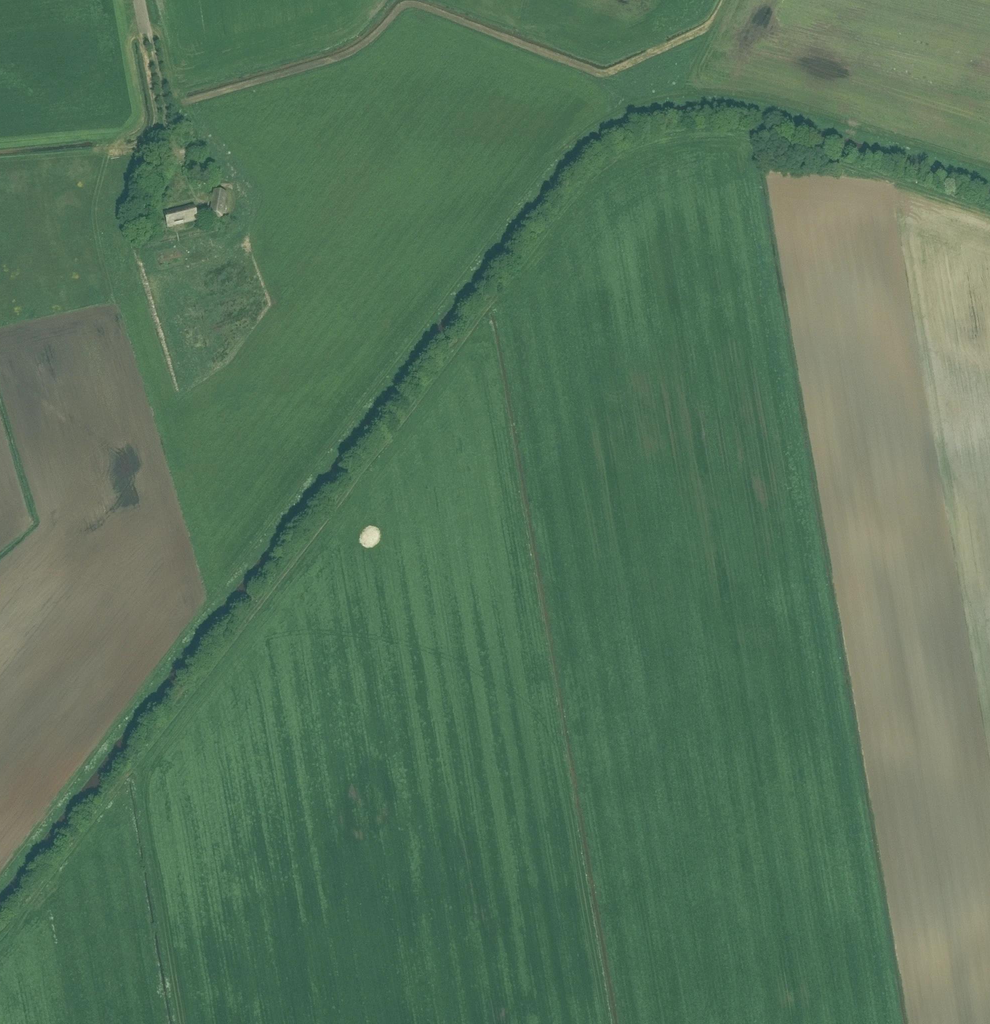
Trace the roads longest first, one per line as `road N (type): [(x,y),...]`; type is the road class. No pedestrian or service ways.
road 1 (track): [(627,114),(585,137),(540,183),(0,886)]
road 2 (track): [(989,178),(748,103),(684,100),(627,114)]
road 3 (unclassified): [(169,135),(143,0)]

